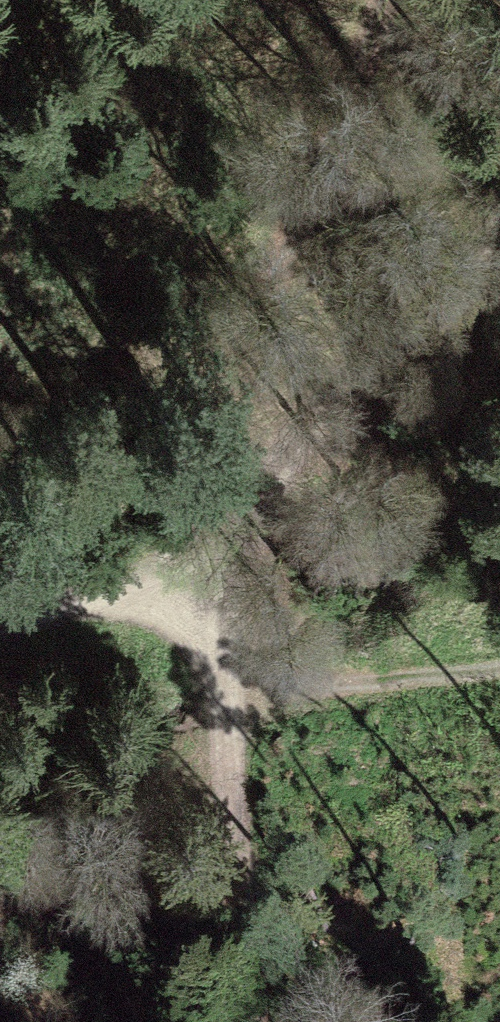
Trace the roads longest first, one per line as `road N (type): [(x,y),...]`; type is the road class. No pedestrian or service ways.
road 1 (track): [(388,0),(228,430),(205,531),(223,1021)]
road 2 (track): [(499,233),(338,383),(205,531),(128,541),(0,611)]
road 3 (track): [(499,661),(306,668),(210,651)]

